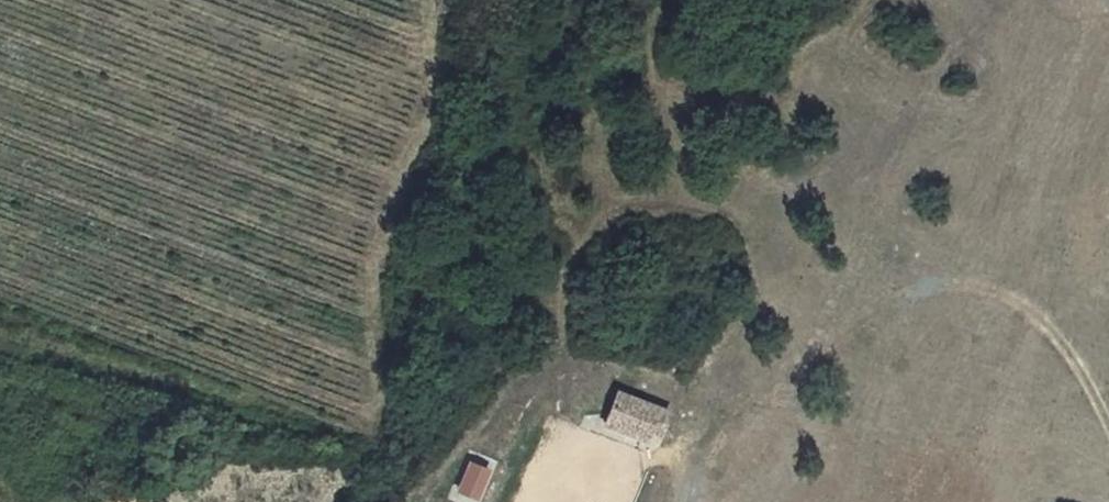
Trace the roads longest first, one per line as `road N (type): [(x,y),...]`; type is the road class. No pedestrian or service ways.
road 1 (track): [(499,501),(567,361),(561,299),(576,248),(612,211),(666,198),(674,187),(678,148),(652,75),(661,10),(650,0)]
road 2 (unclassified): [(807,501),(839,474),(892,375),(932,329),(971,302),(1022,301),(1050,327)]
road 3 (unclassified): [(1050,327),(1074,373),(1072,407),(1026,501)]

